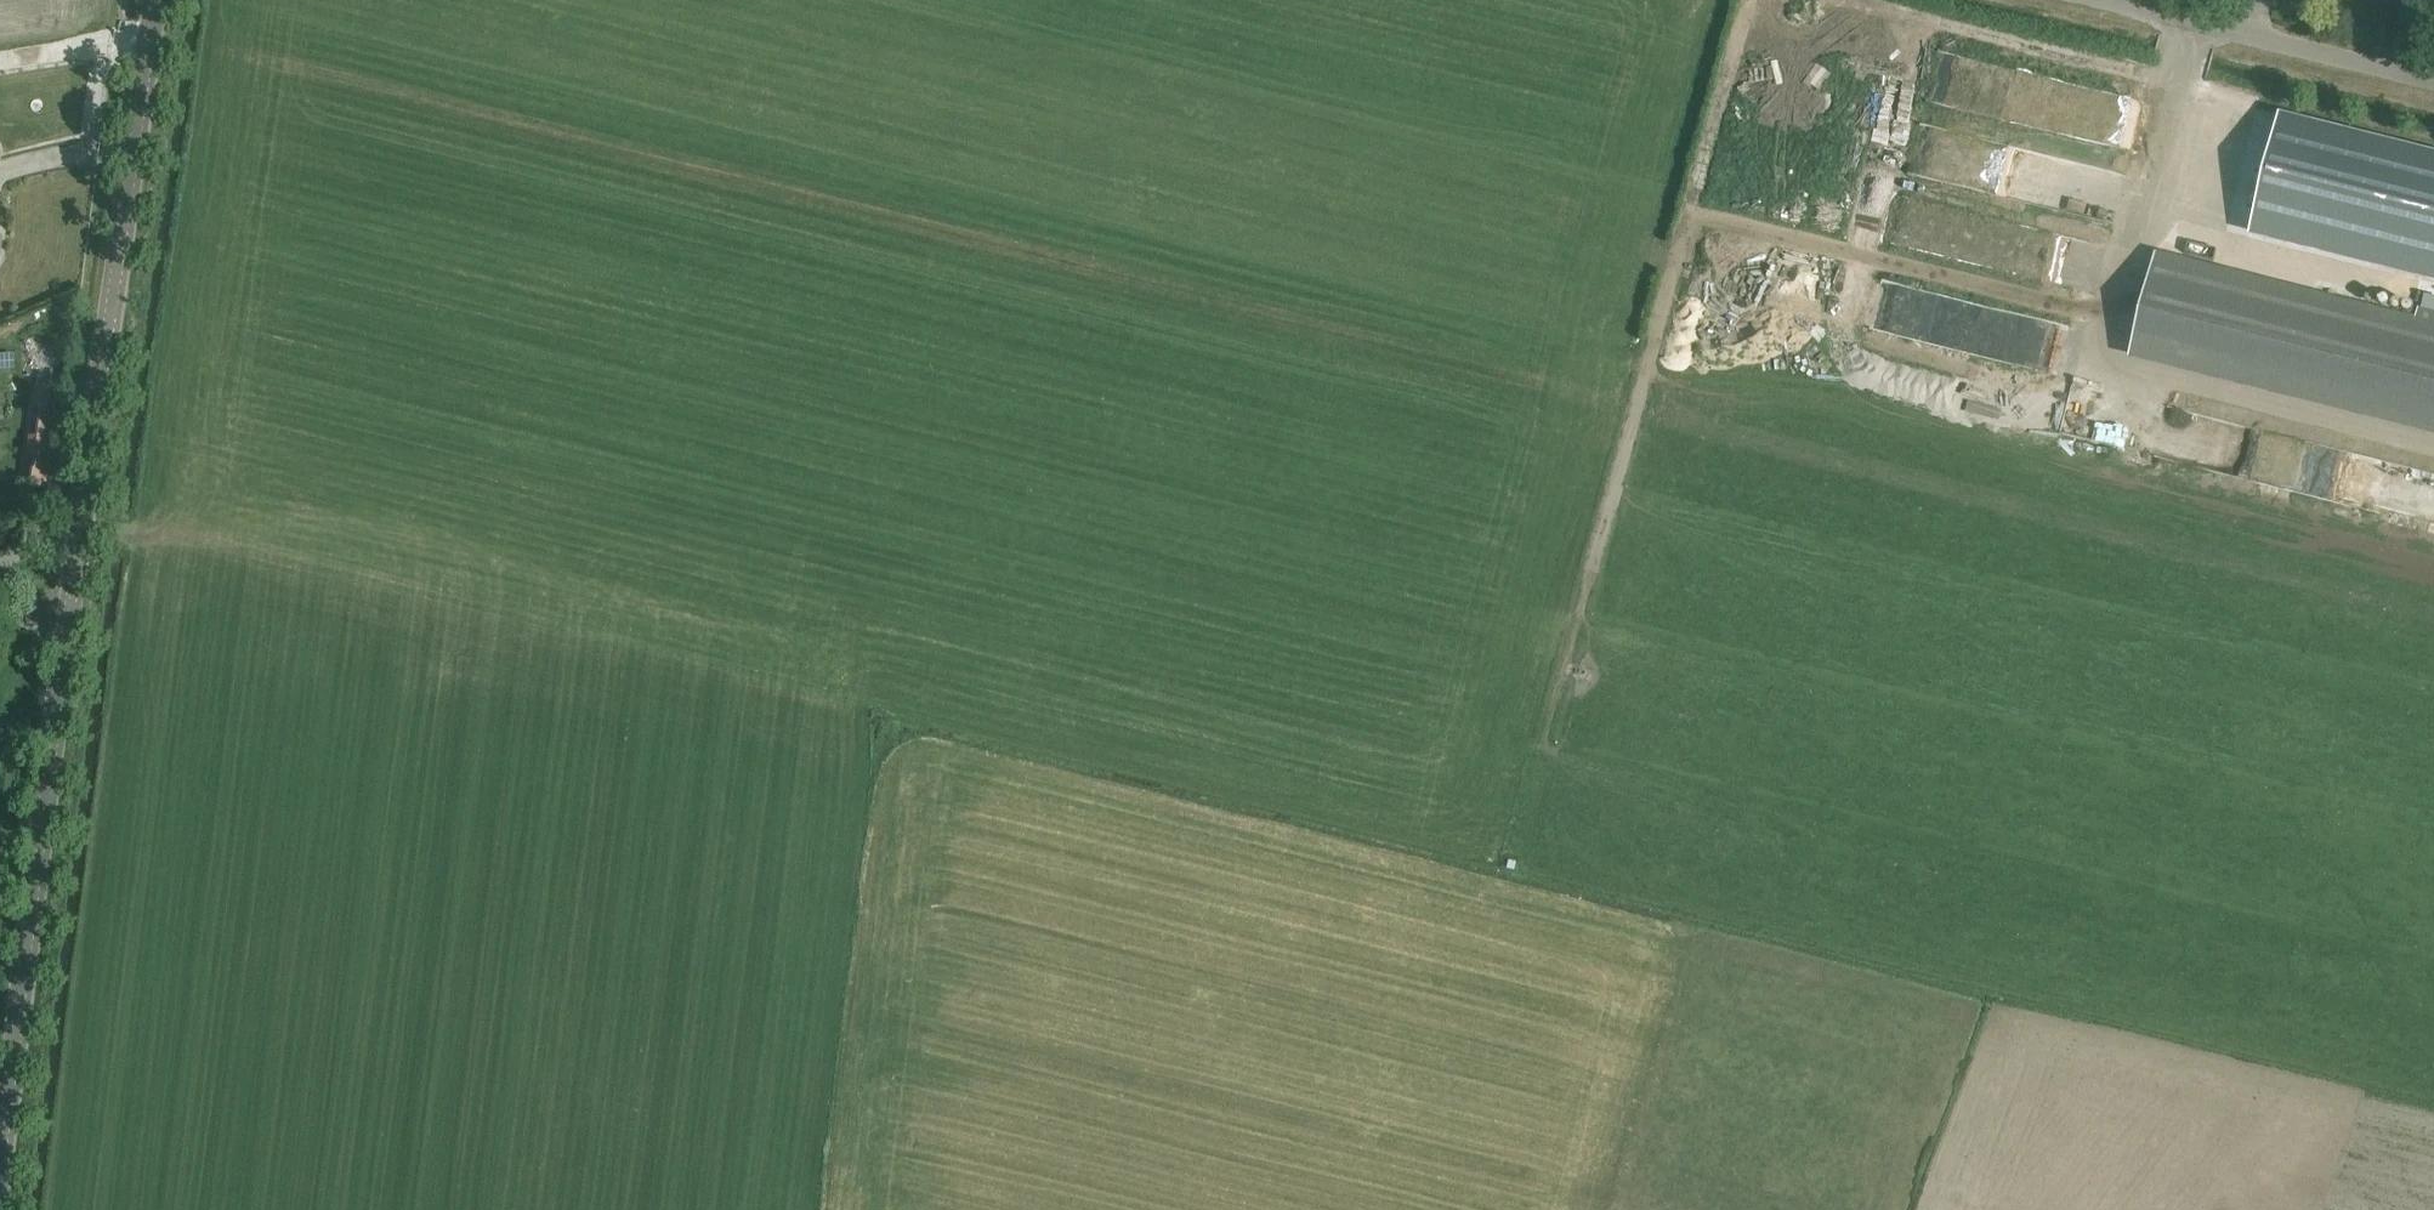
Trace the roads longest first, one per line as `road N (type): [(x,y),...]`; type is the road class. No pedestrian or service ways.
road 1 (unclassified): [(5,1209),(158,0)]
road 2 (unclassified): [(2433,79),(2107,0)]

